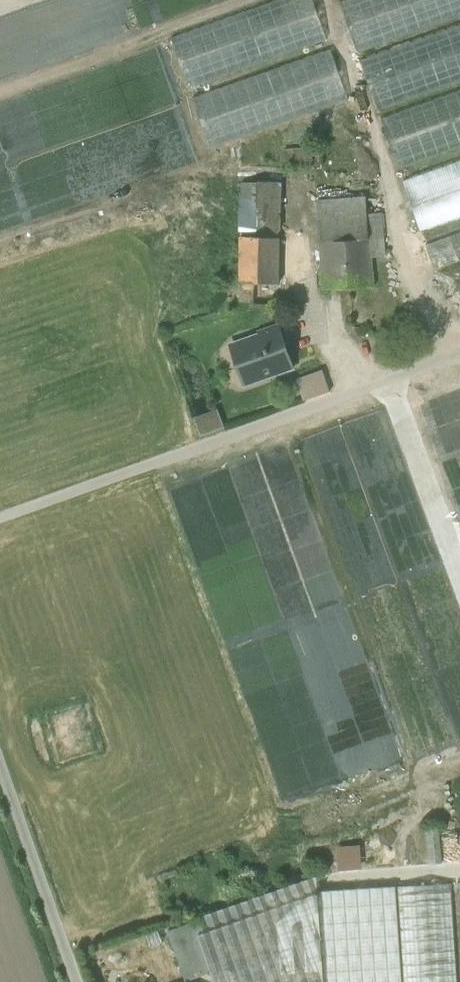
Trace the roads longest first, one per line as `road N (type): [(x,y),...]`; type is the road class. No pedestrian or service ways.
road 1 (unclassified): [(0,520),(459,356)]
road 2 (unclassified): [(0,767),(76,981)]

